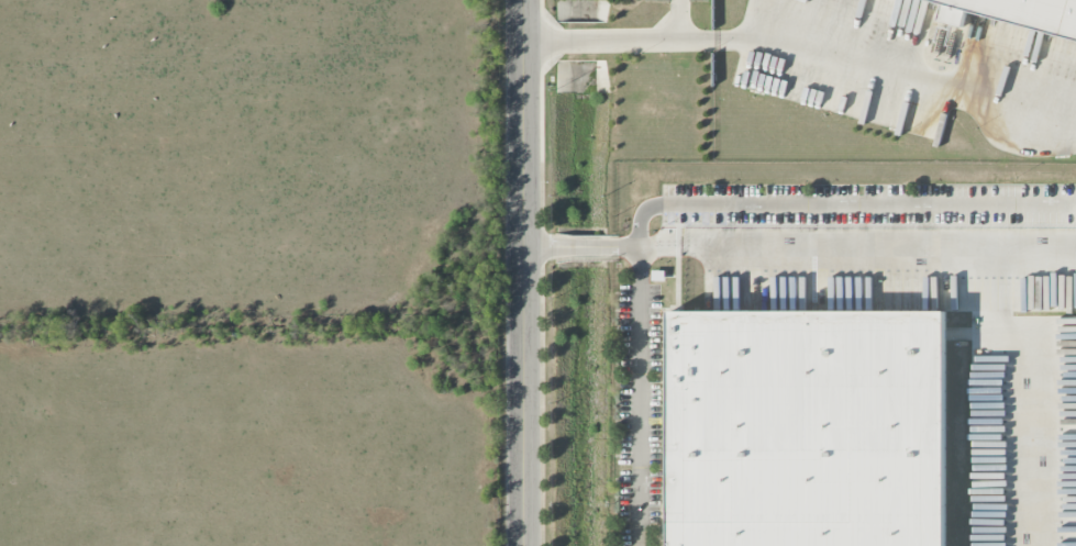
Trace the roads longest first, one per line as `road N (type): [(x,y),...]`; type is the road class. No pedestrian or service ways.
road 1 (secondary): [(525,545),(526,0)]

